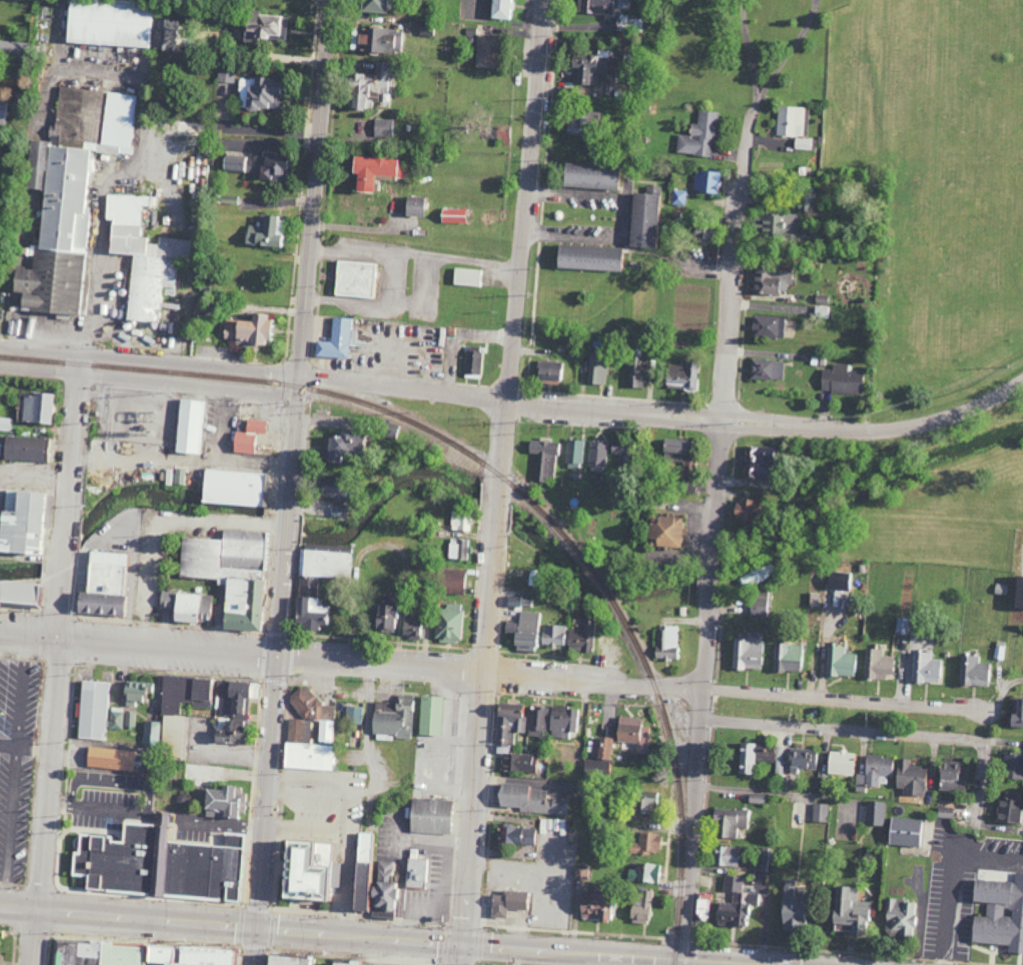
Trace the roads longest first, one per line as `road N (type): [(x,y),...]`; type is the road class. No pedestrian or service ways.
road 1 (residential): [(688,956),(739,214),(758,93),(748,0)]
road 2 (residential): [(257,926),(332,0)]
road 3 (residential): [(301,375),(507,402),(888,426),(962,410),(1022,379)]
road 4 (primary): [(802,964),(257,926)]
road 5 (residential): [(500,496),(544,0)]
road 6 (residential): [(704,687),(278,650)]
road 7 (residential): [(462,944),(498,520)]
road 8 (residential): [(977,818),(986,750),(975,737),(702,715)]
road 9 (residential): [(40,907),(66,567)]
road 10 (residential): [(301,375),(0,349)]
road 11 (residential): [(300,394),(0,365)]
road 12 (residential): [(987,710),(704,687)]
road 13 (residential): [(278,650),(0,628)]
road 14 (primary): [(257,926),(0,903)]
road 15 (residential): [(68,523),(78,355)]

